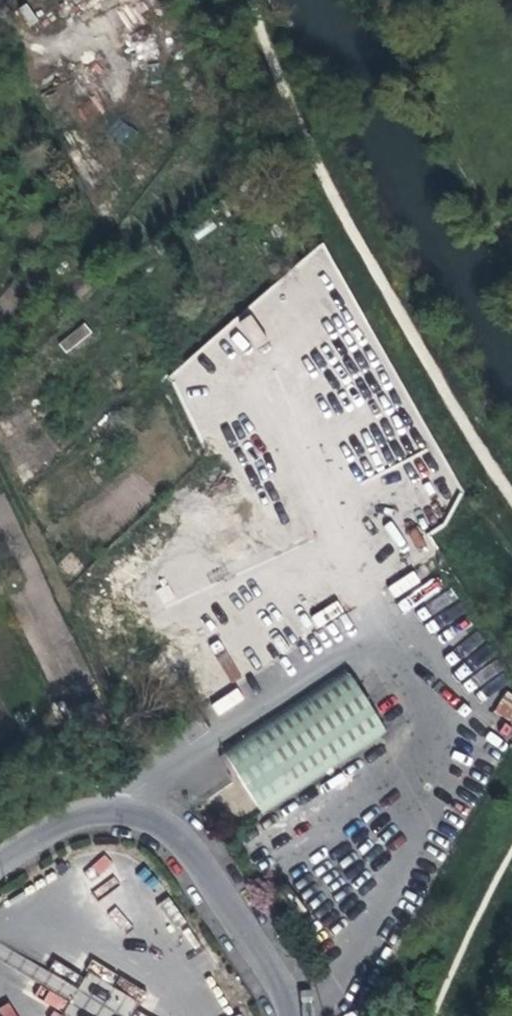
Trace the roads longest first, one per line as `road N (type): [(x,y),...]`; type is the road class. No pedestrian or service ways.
road 1 (unclassified): [(291,1015),(186,843),(145,815),(91,814),(0,863)]

